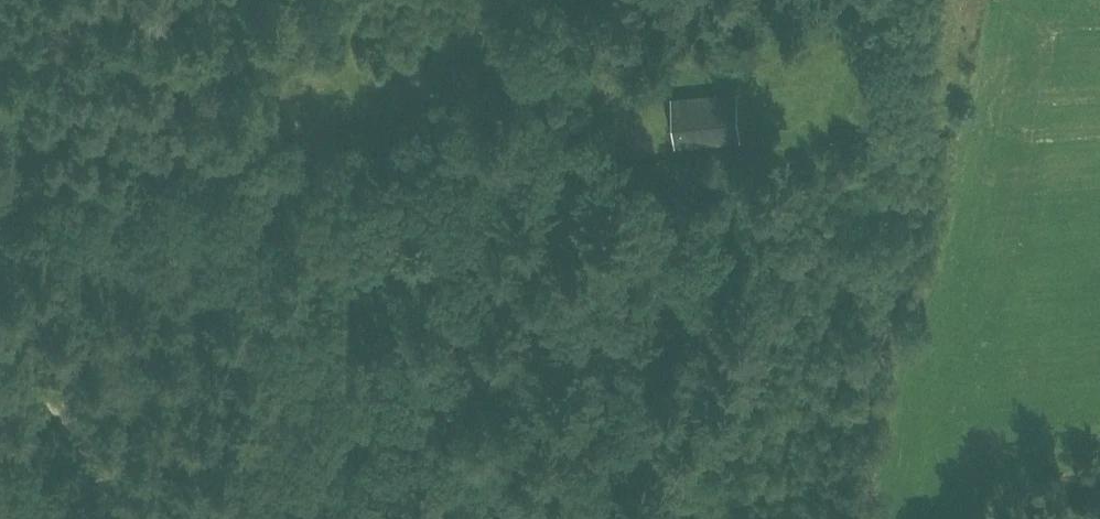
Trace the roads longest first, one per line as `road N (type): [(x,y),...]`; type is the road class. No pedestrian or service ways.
road 1 (track): [(0,325),(121,518)]

